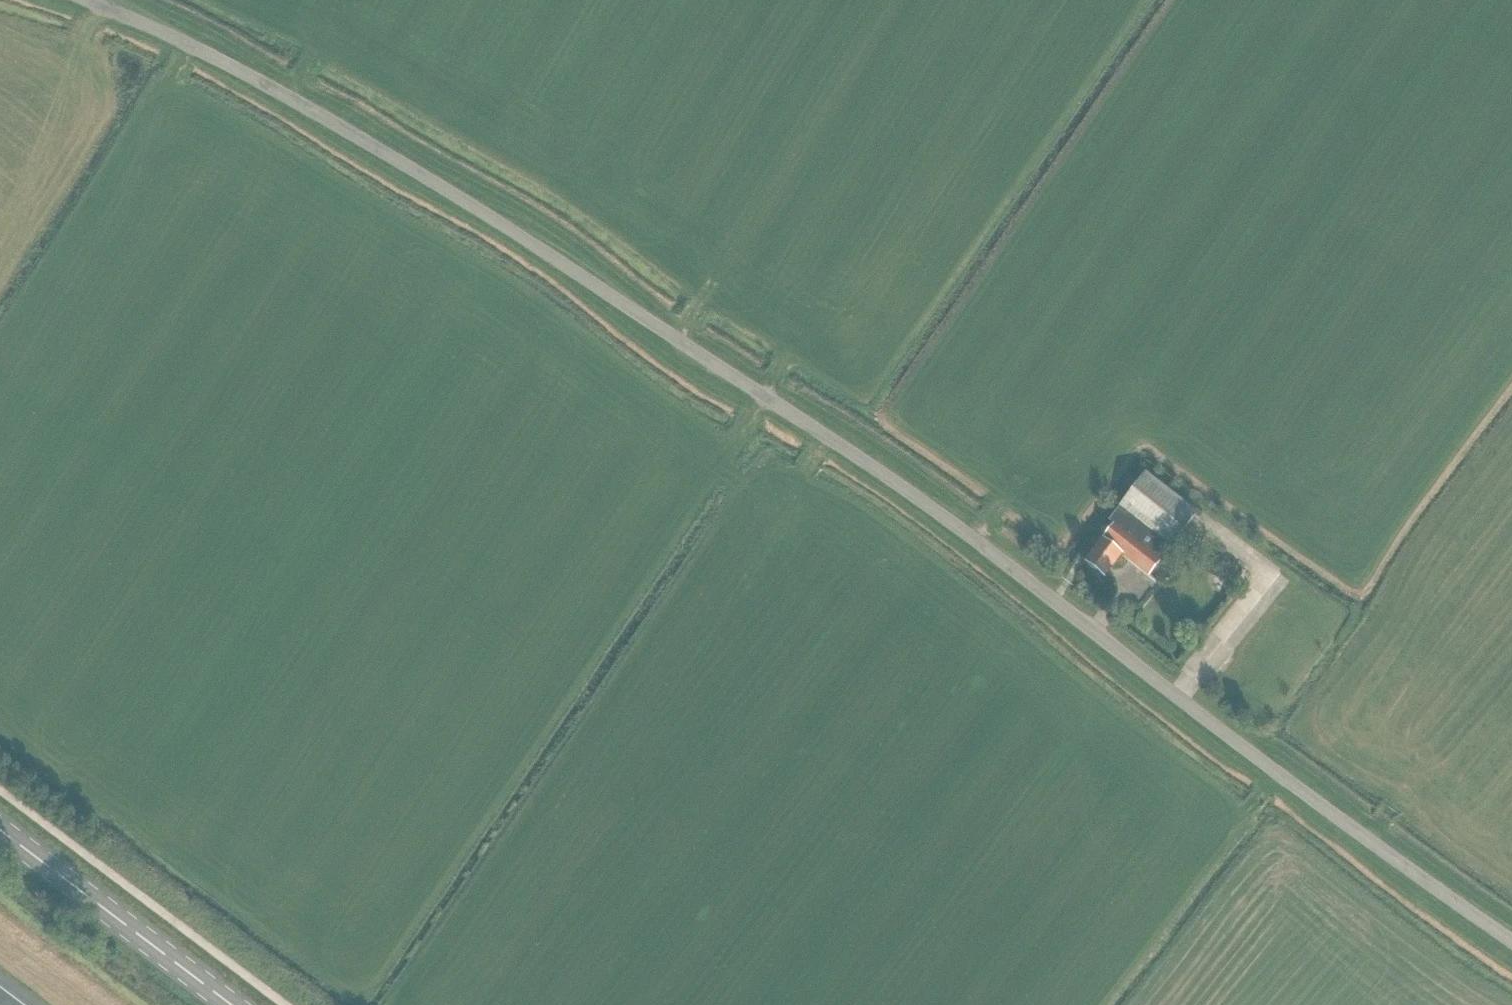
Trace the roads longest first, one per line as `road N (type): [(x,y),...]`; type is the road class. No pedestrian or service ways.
road 1 (unclassified): [(1511,941),(1394,865),(876,471),(715,360),(490,218),(188,49),(73,0)]
road 2 (tertiary): [(226,1004),(0,833)]

